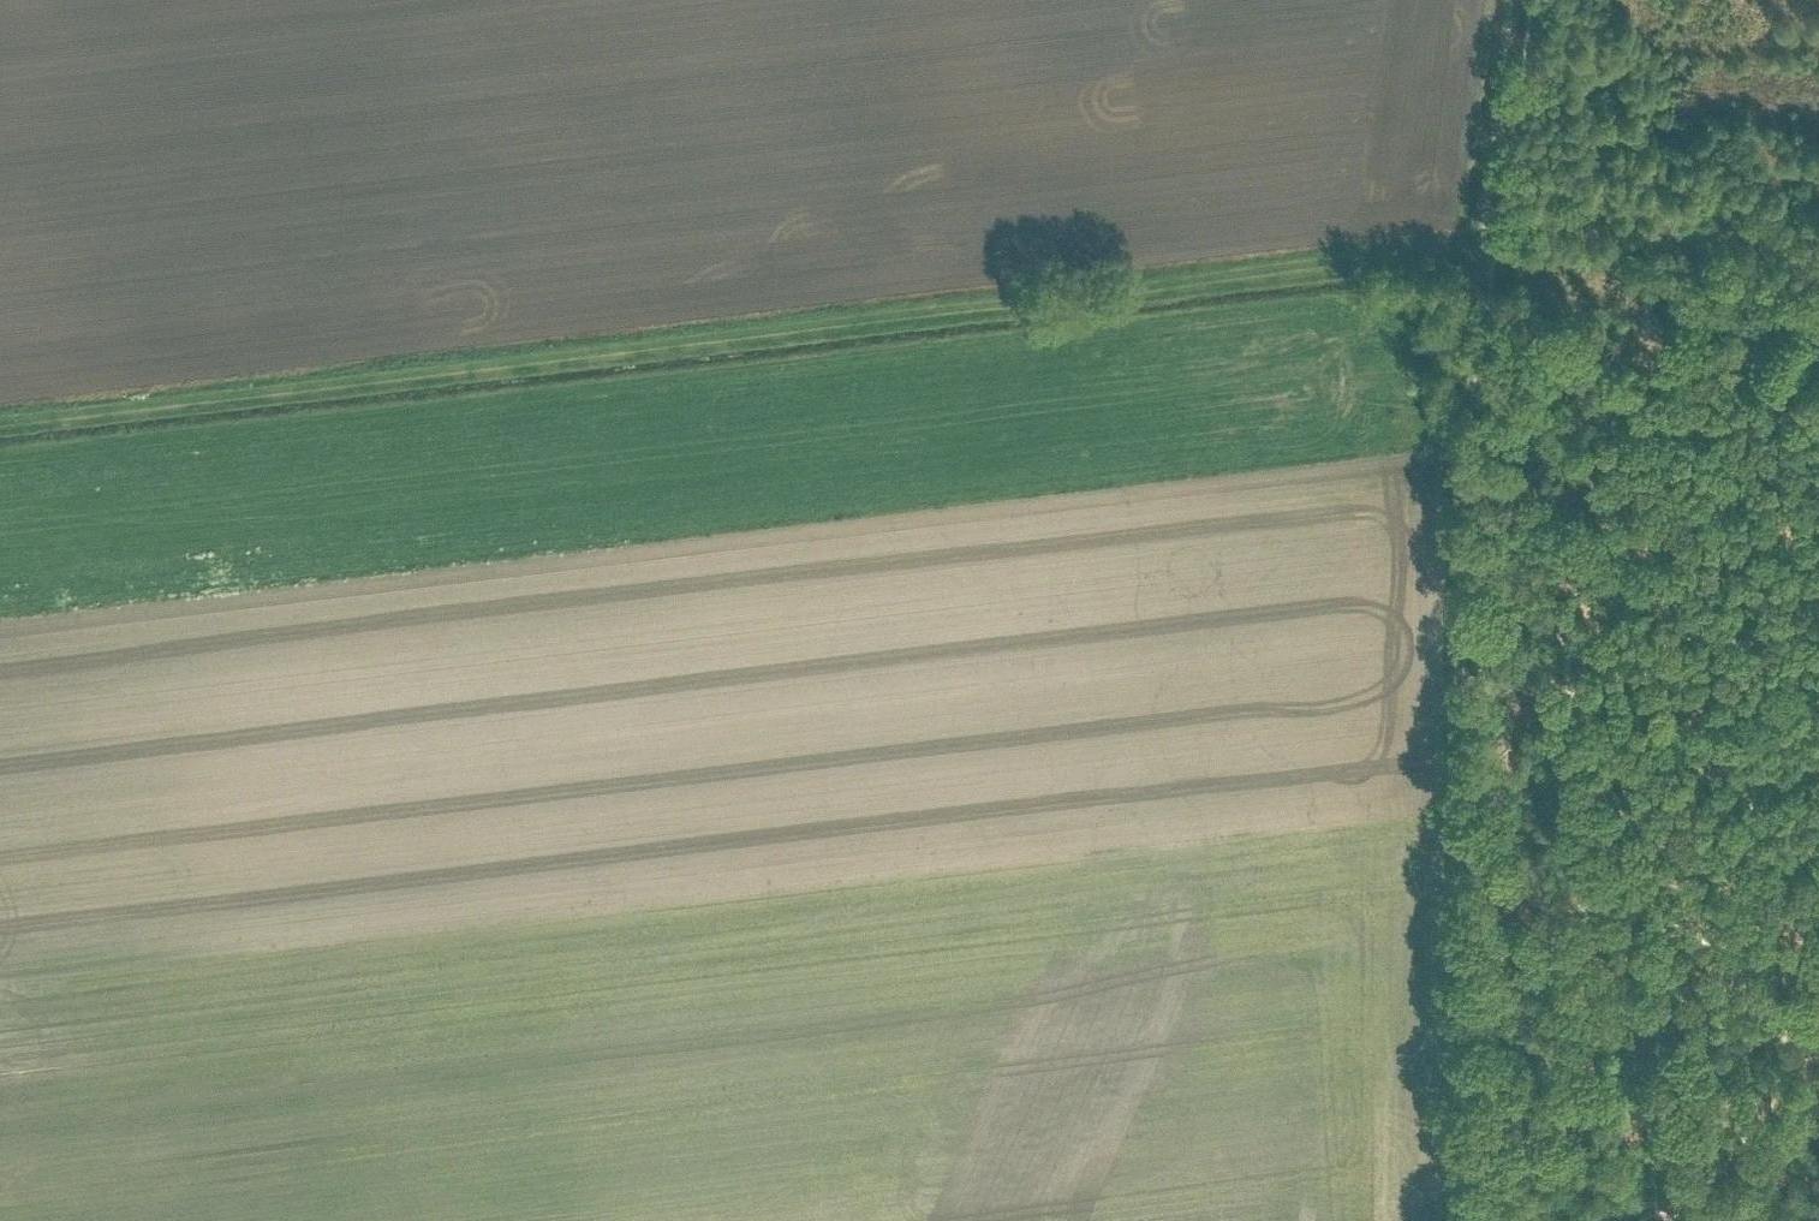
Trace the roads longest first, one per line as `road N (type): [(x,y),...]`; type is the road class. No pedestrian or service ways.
road 1 (track): [(0,423),(1483,248)]
road 2 (track): [(1456,1220),(1464,444)]
road 3 (track): [(1474,328),(1516,0)]

